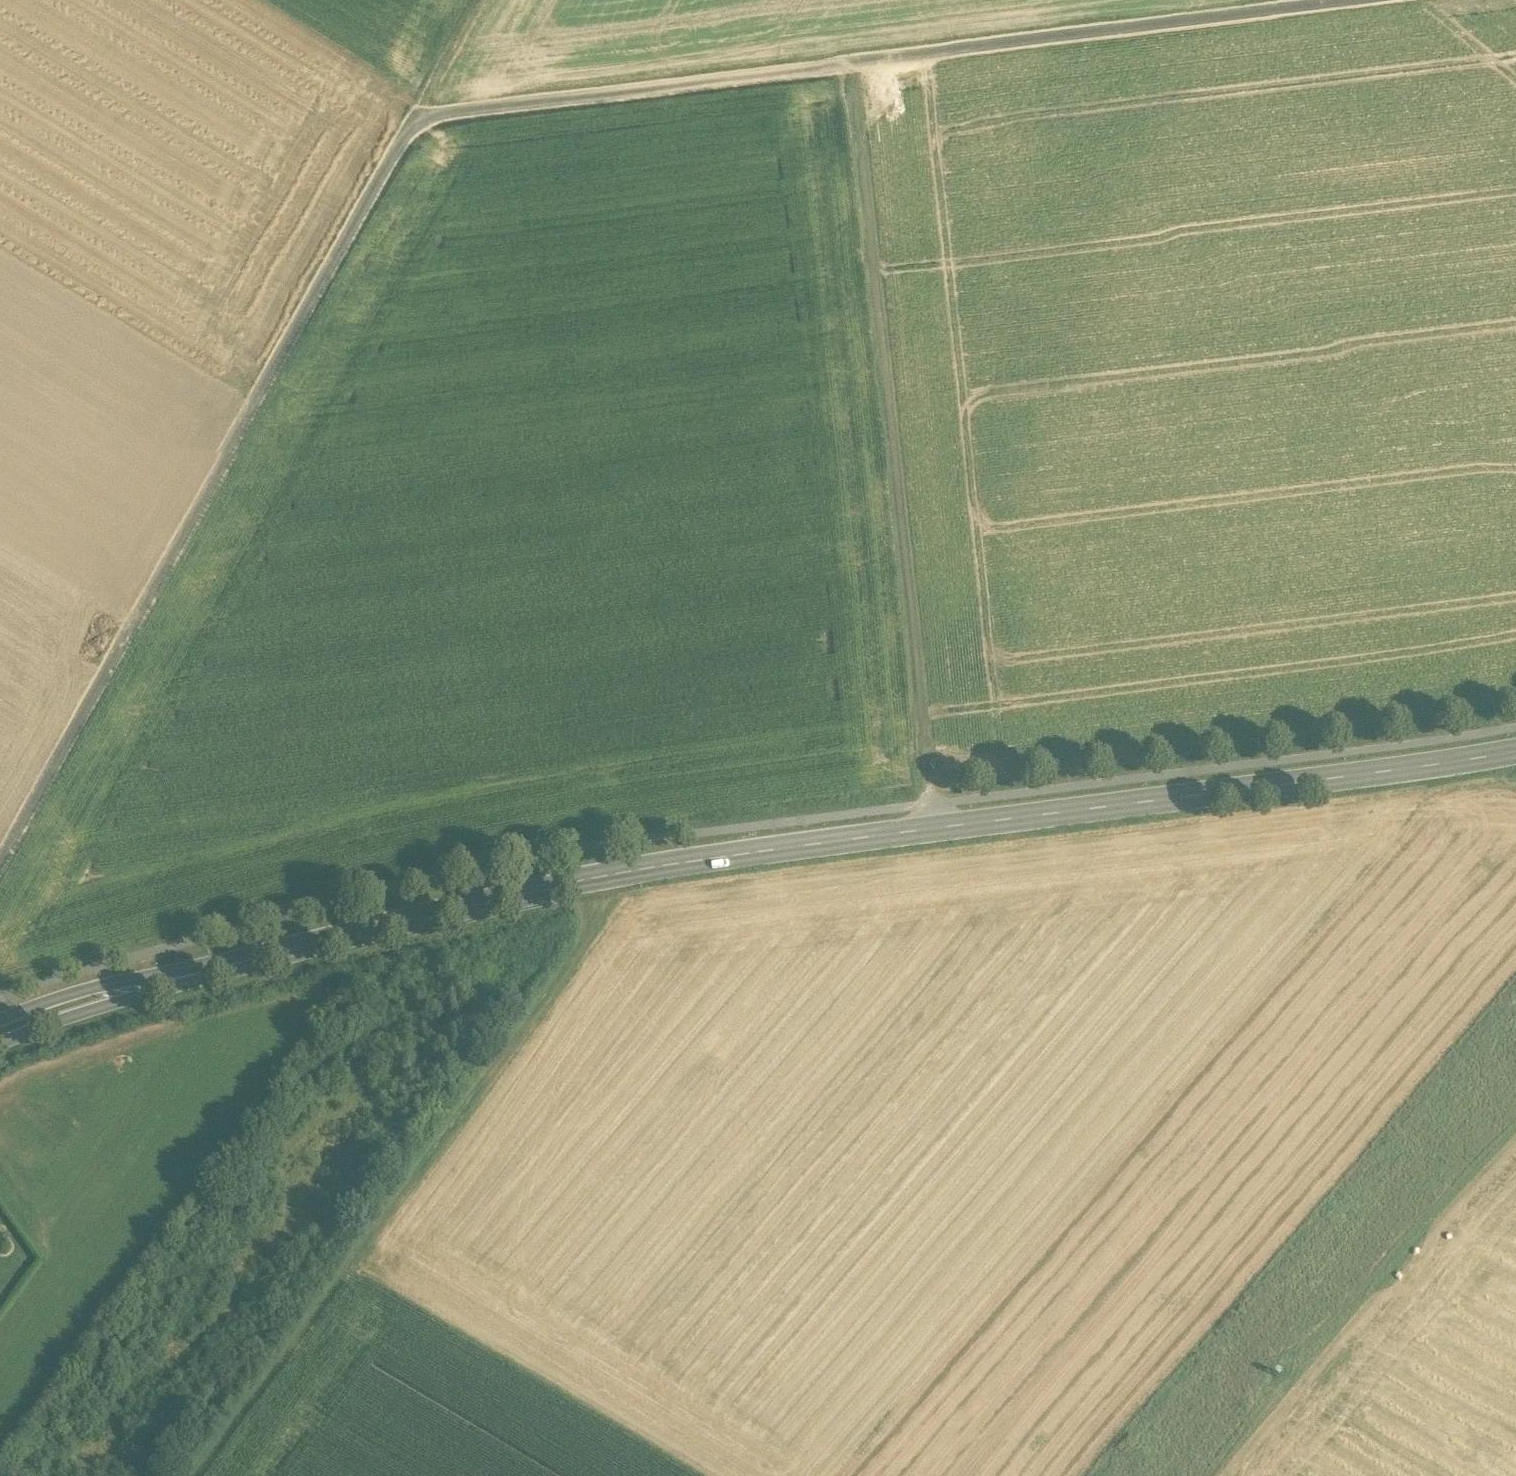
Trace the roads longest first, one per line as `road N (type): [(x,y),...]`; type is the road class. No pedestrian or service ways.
road 1 (secondary): [(225,962),(618,872),(1515,752)]
road 2 (track): [(1427,0),(517,112),(419,133)]
road 3 (track): [(0,857),(298,345),(400,153),(419,133)]
road 4 (secondary): [(0,1042),(225,962)]
road 5 (secondary): [(225,962),(103,981),(0,1015)]
road 6 (track): [(487,0),(419,133)]

